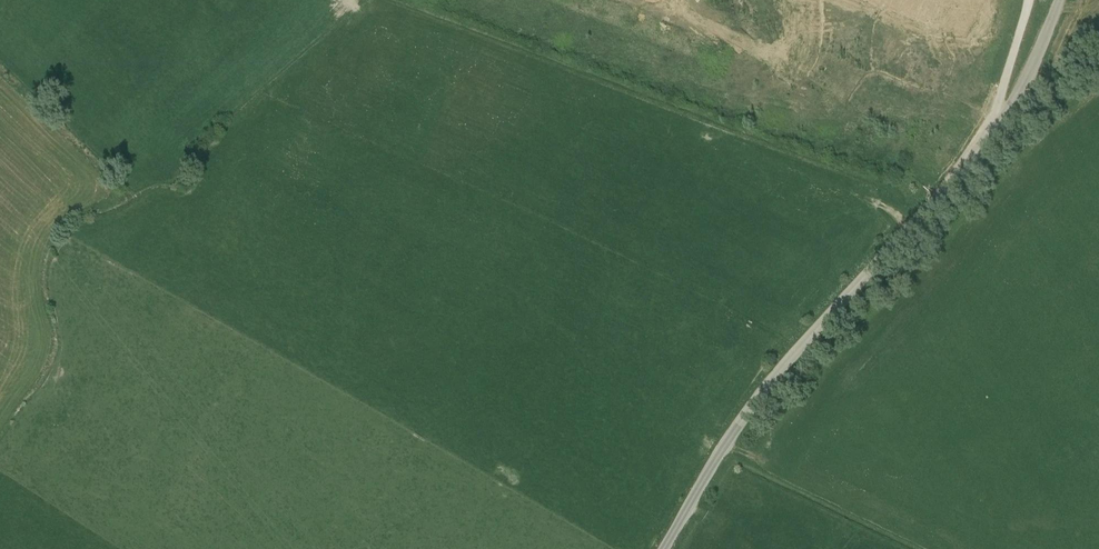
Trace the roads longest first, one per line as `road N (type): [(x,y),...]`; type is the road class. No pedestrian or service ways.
road 1 (unclassified): [(665,548),(747,411),(995,126)]
road 2 (unclassified): [(995,126),(1037,59),(1059,0)]

